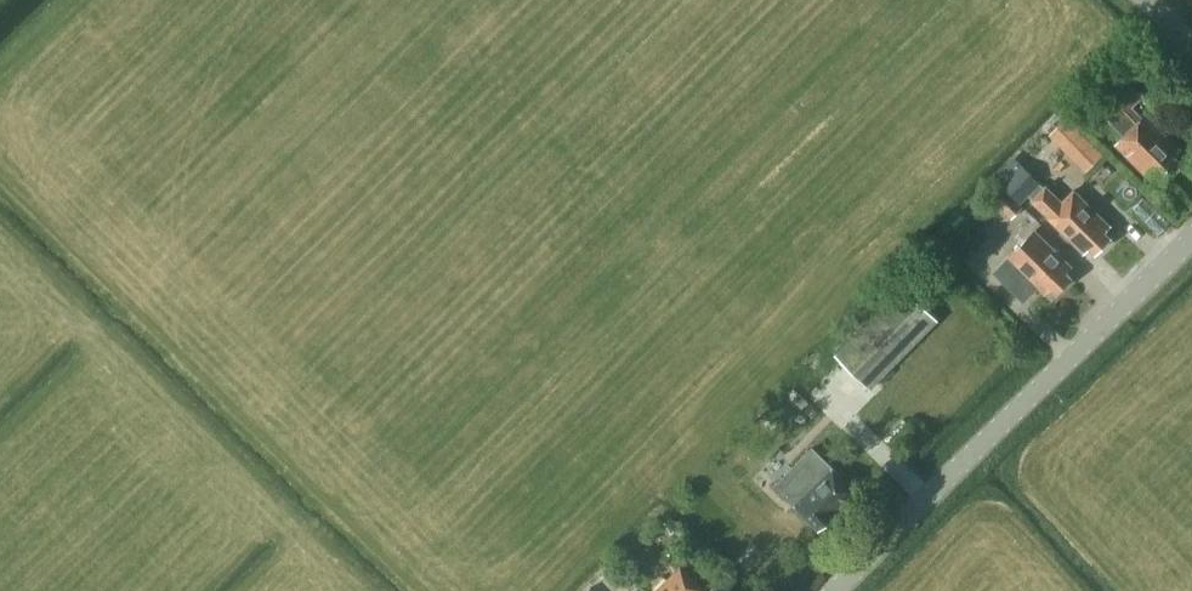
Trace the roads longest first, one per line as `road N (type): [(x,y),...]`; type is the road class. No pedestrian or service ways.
road 1 (tertiary): [(837,590),(1191,232)]

